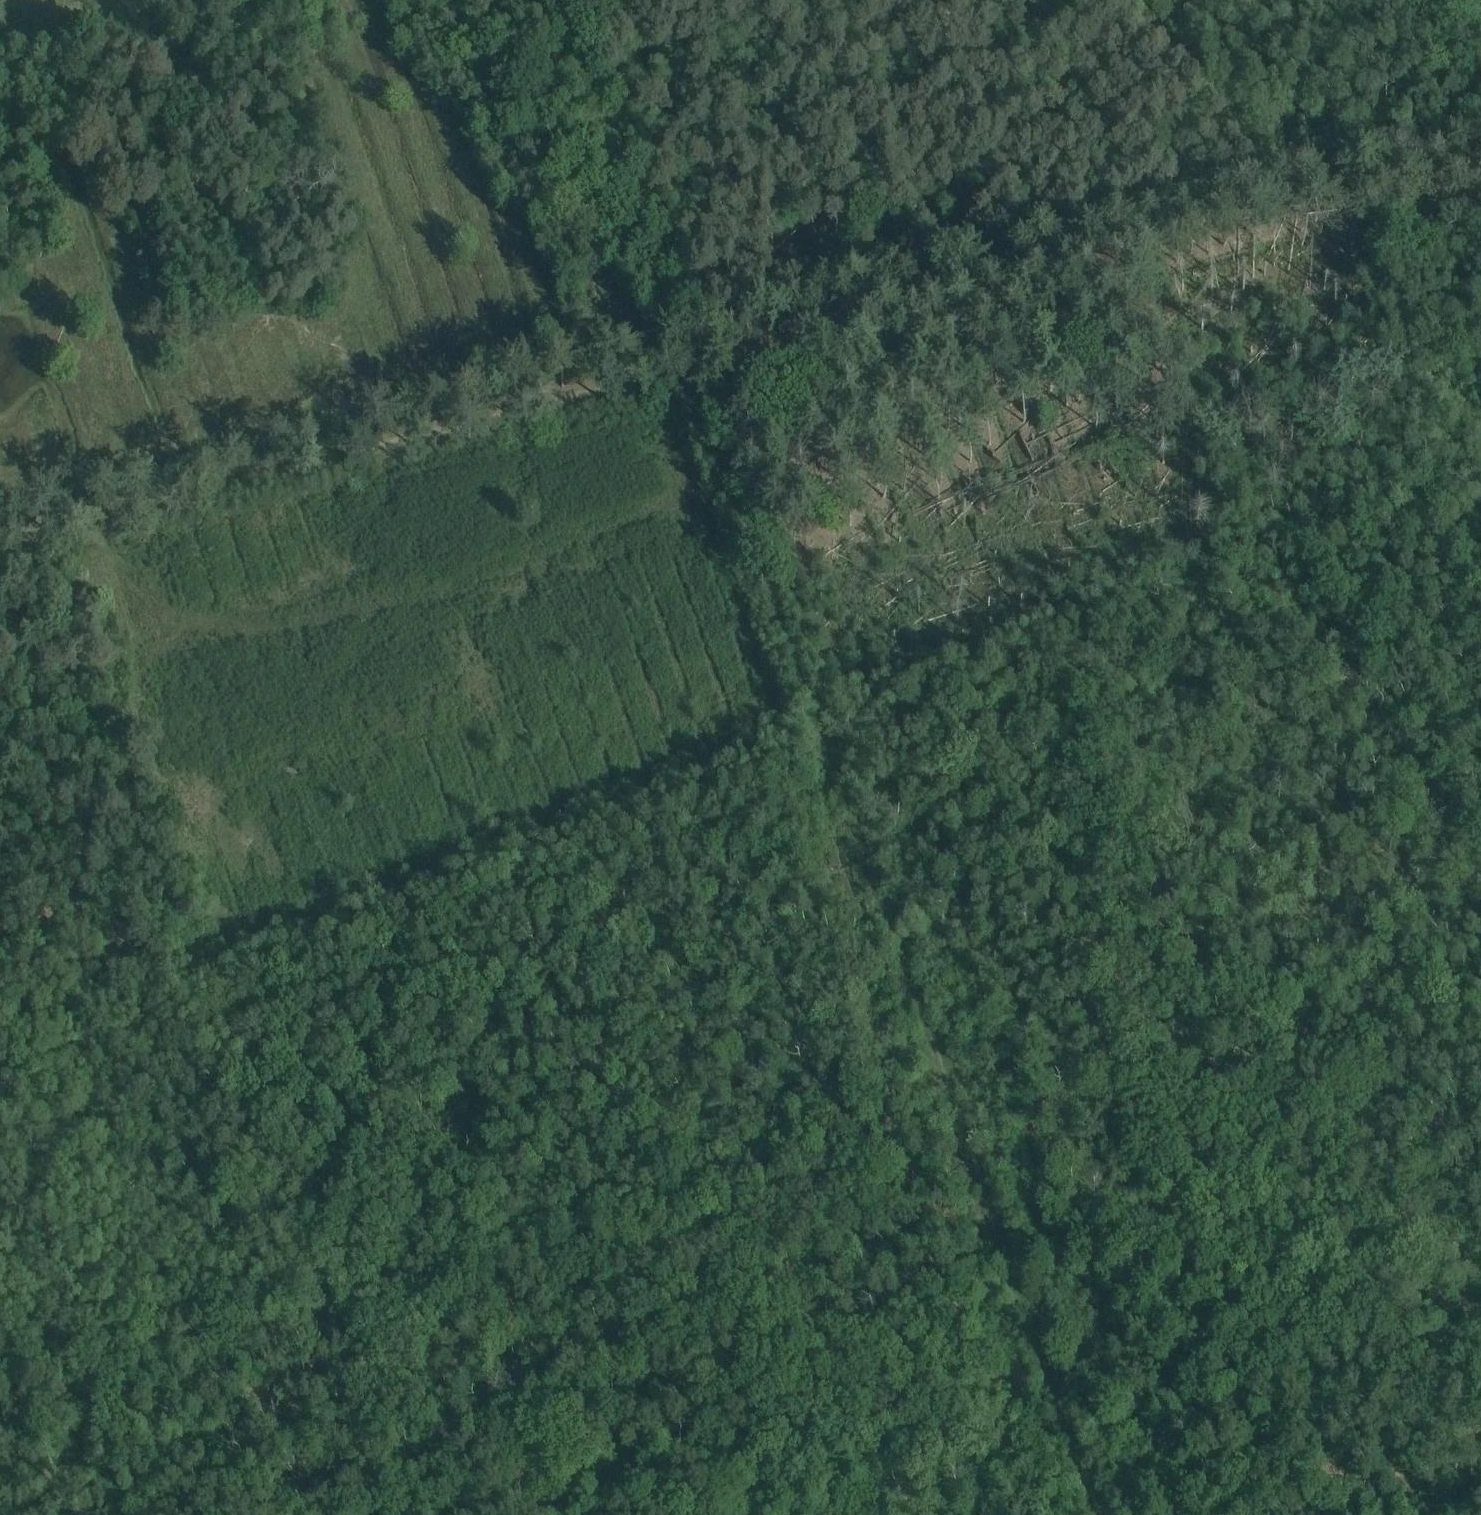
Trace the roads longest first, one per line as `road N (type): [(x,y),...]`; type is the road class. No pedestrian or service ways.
road 1 (track): [(952,1078),(364,1315),(343,1279),(0,1371)]
road 2 (track): [(0,1003),(118,973),(238,981),(830,734)]

